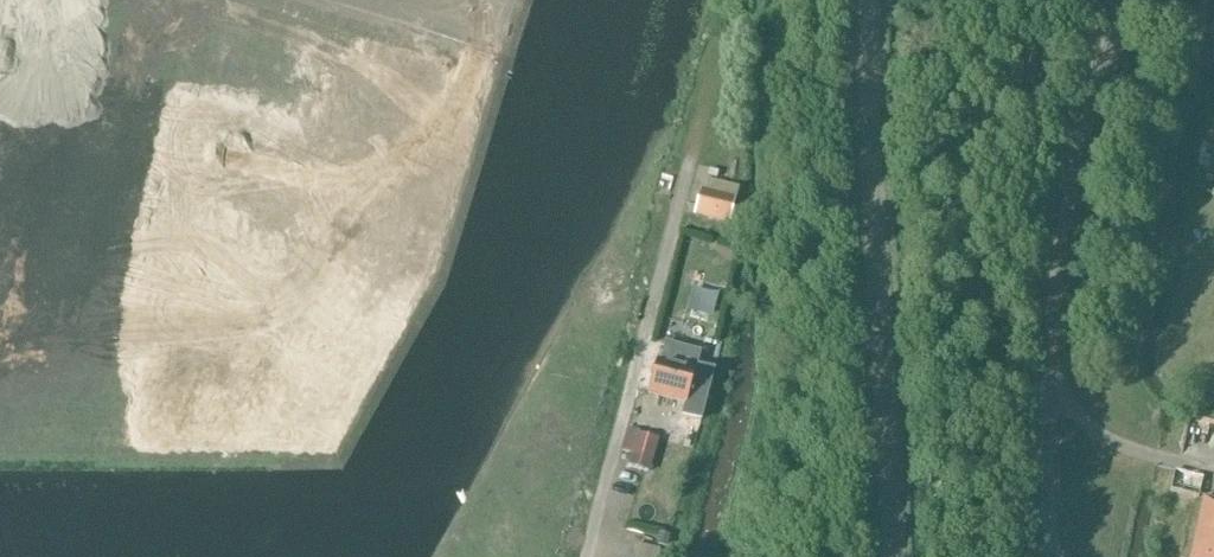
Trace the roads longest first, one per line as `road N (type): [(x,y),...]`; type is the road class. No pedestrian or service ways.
road 1 (unclassified): [(1051,556),(1047,389),(1059,253),(1118,0)]
road 2 (unclassified): [(894,556),(867,0)]

